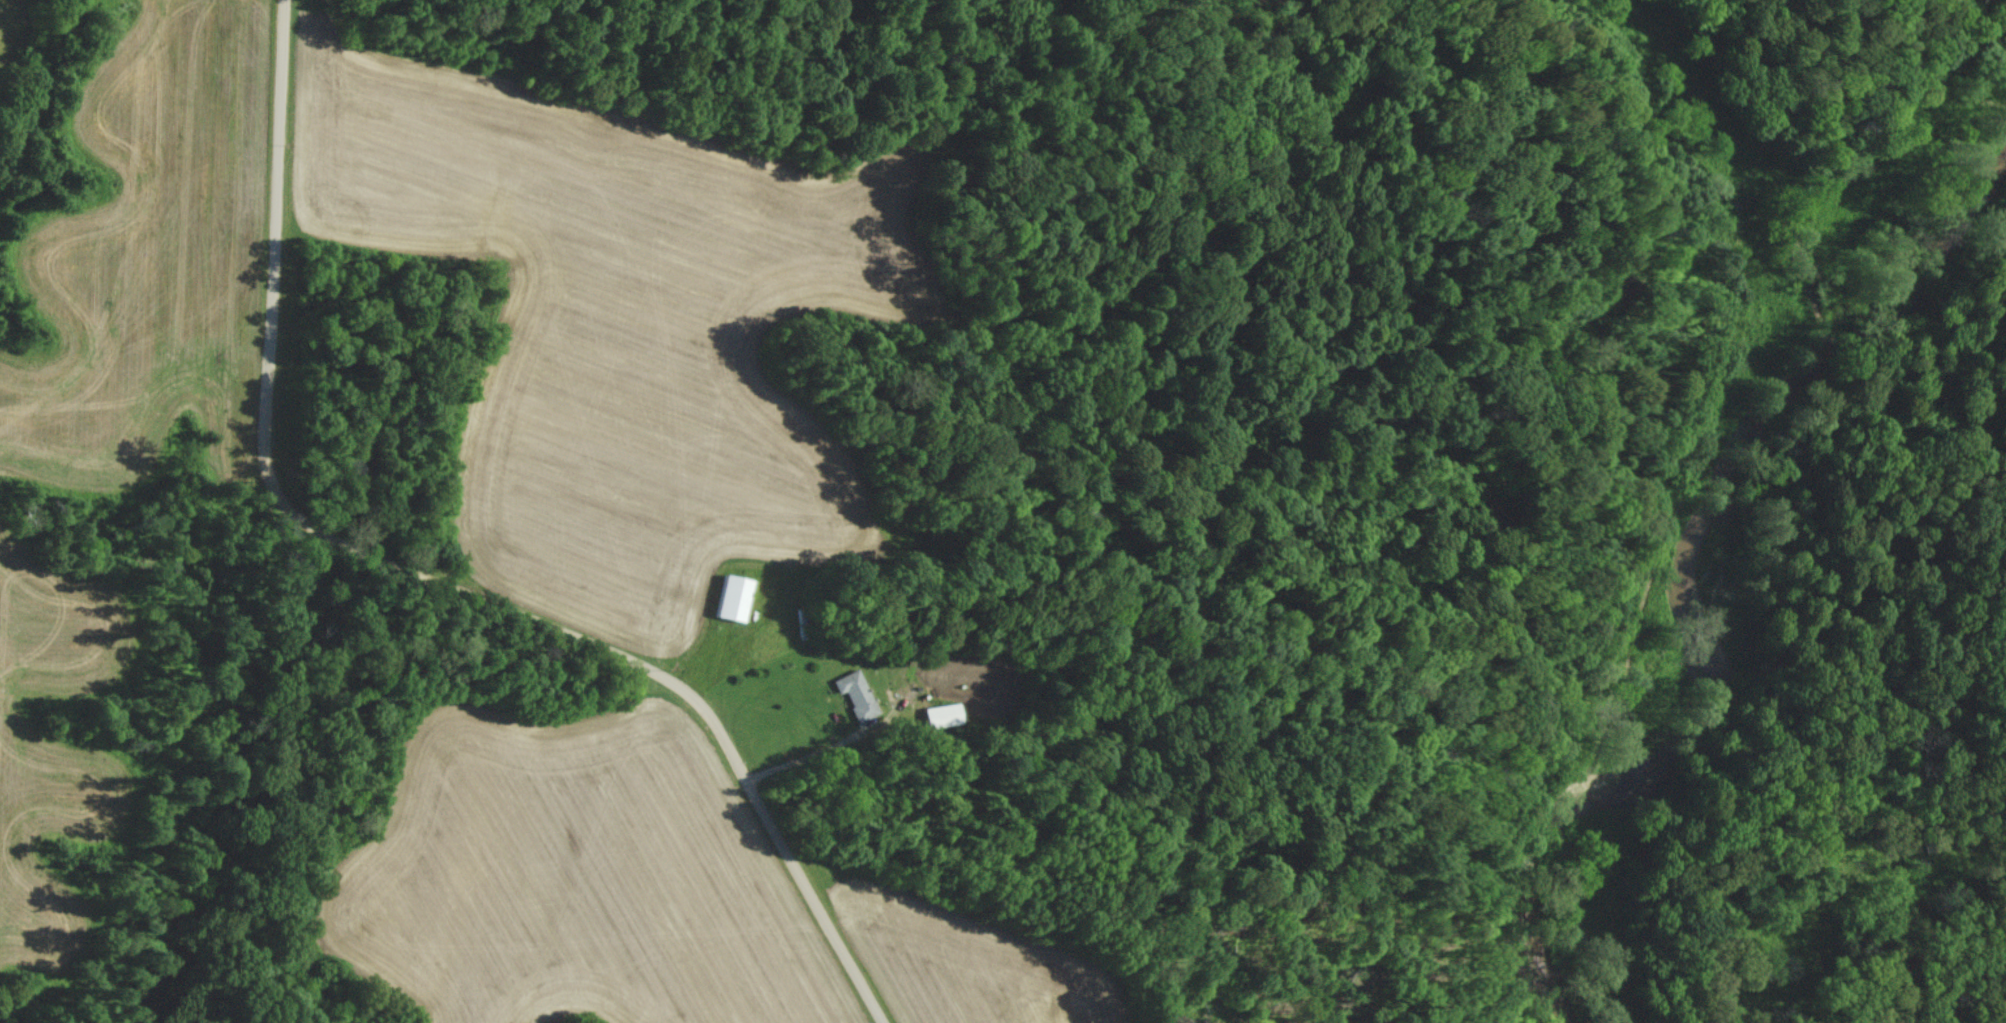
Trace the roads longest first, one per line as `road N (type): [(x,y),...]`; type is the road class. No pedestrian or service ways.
road 1 (residential): [(876,1022),(695,704),(569,637),(341,553),(268,511),(261,481),(276,0)]

